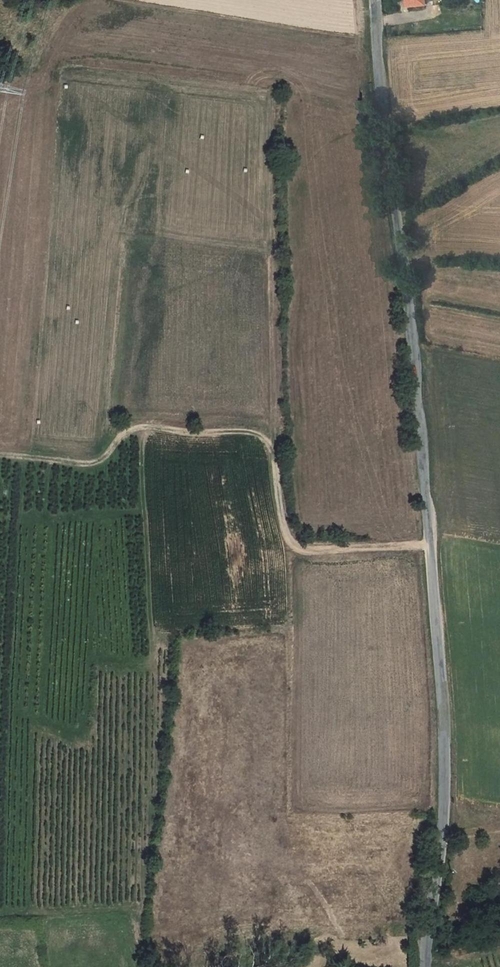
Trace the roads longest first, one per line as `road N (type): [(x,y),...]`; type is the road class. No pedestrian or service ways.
road 1 (unclassified): [(425,966),(440,852),(440,707),(375,0)]
road 2 (track): [(431,545),(296,547),(280,510),(273,451),(257,434),(140,426),(96,462),(3,454)]
road 3 (track): [(499,321),(426,307),(416,258),(404,261)]

